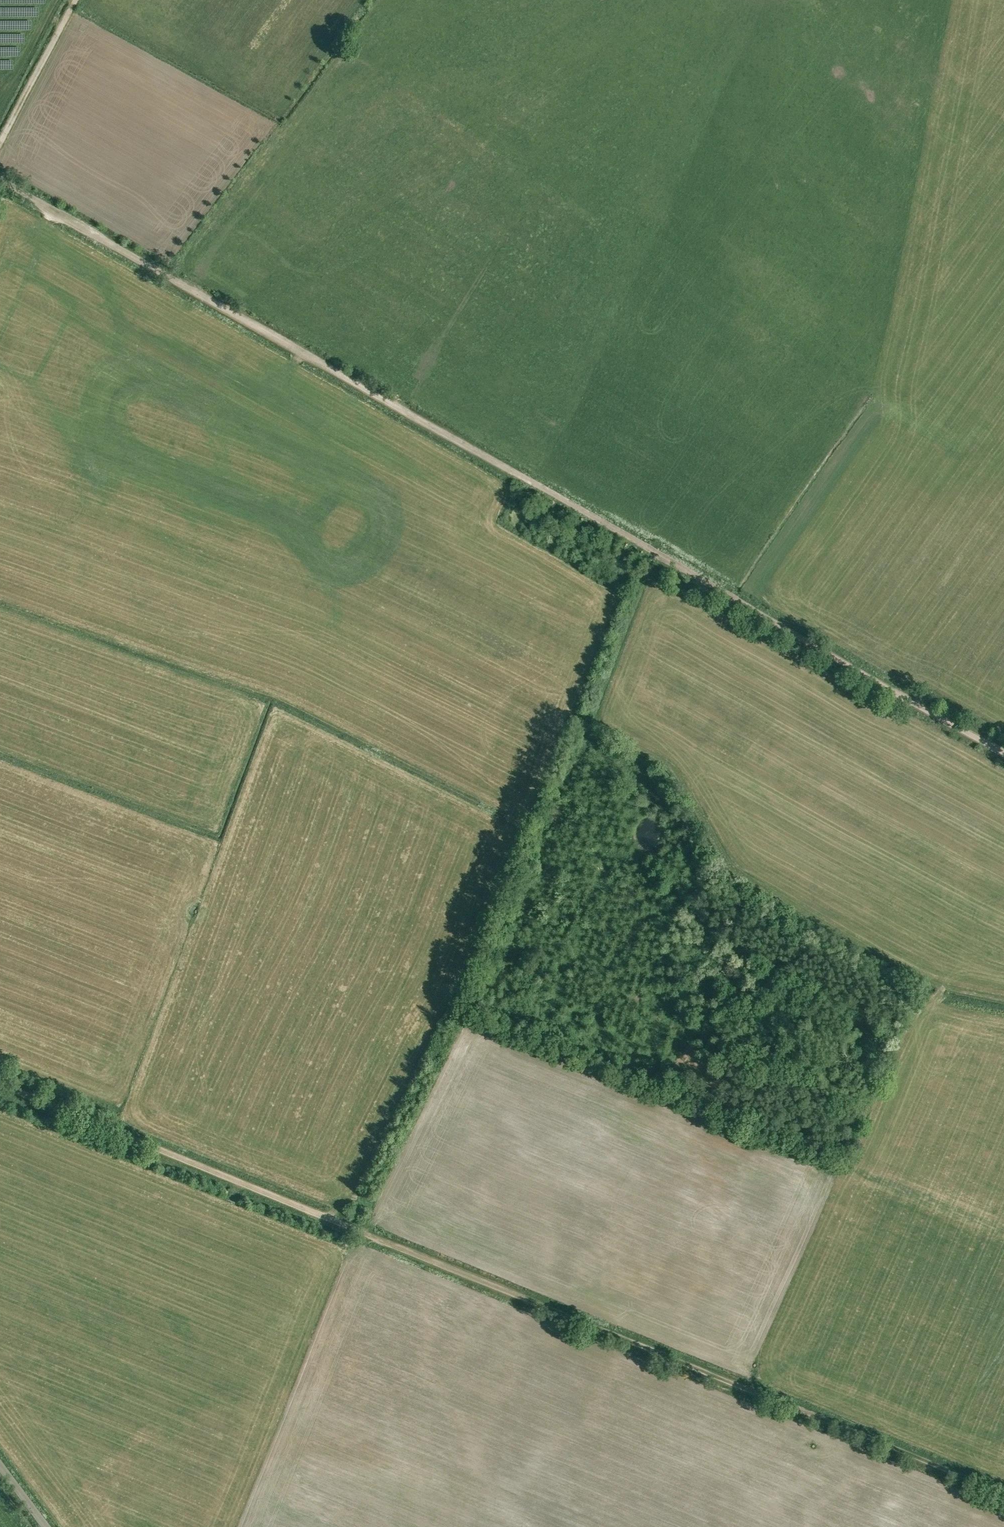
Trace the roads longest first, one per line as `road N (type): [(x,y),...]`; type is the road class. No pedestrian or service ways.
road 1 (track): [(1003,757),(0,179)]
road 2 (track): [(1003,1493),(0,1084)]
road 3 (track): [(0,144),(74,0)]

